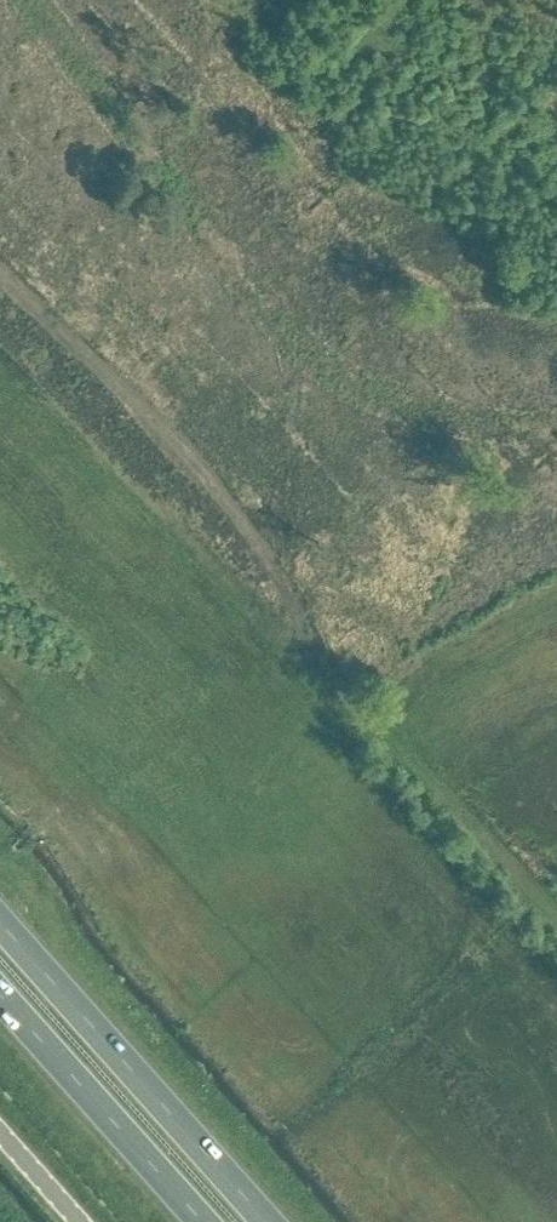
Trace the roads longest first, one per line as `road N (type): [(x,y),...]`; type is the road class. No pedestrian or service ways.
road 1 (track): [(0,265),(247,523),(394,729),(556,913)]
road 2 (trunk): [(269,1221),(0,921)]
road 3 (track): [(247,523),(337,578),(405,602),(459,591),(556,517)]
road 4 (trunk): [(0,993),(204,1221)]

